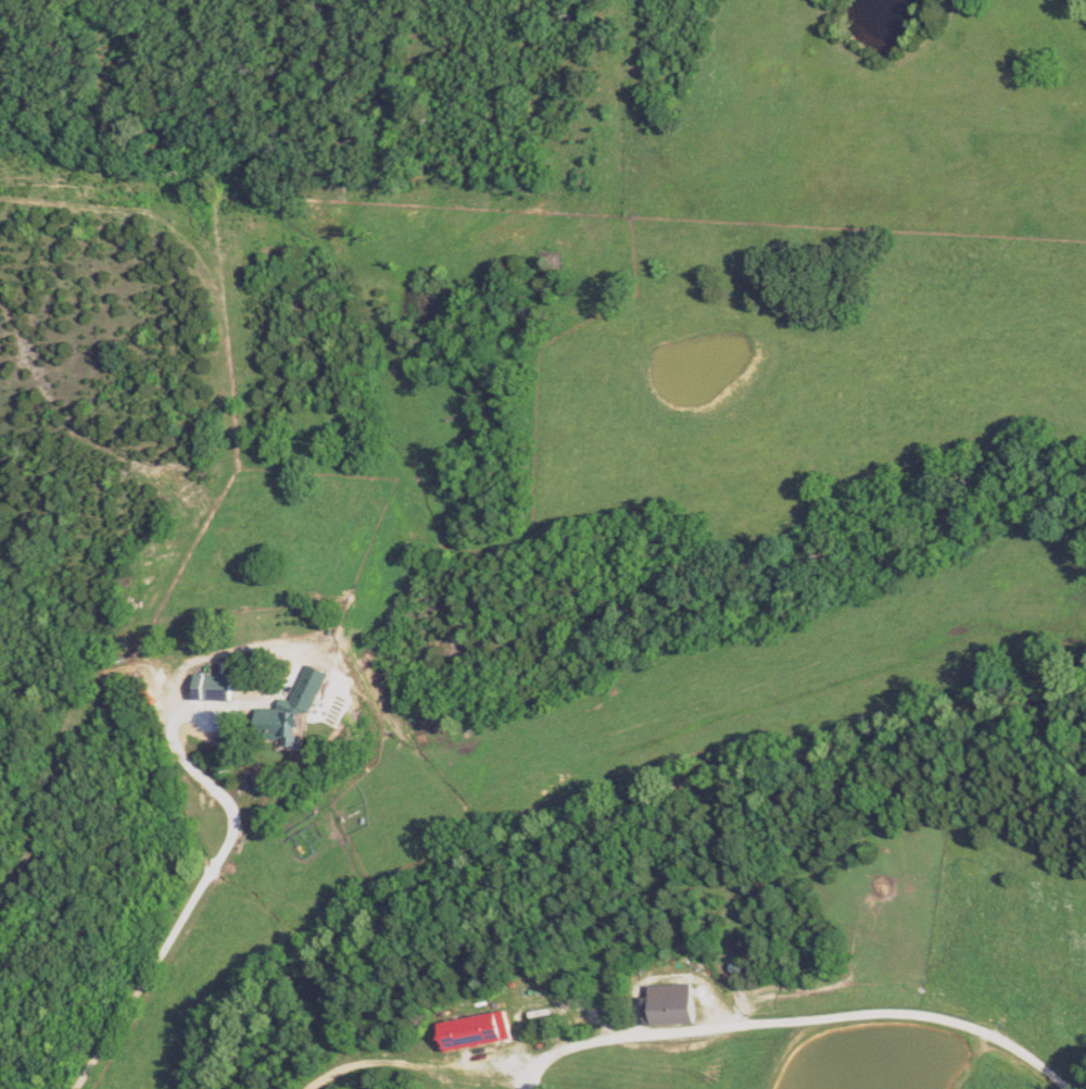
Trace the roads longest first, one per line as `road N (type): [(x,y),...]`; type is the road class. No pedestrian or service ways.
road 1 (residential): [(325,647),(257,646),(199,660),(173,690),(177,735),(192,768),(236,806),(235,841),(74,1088)]

